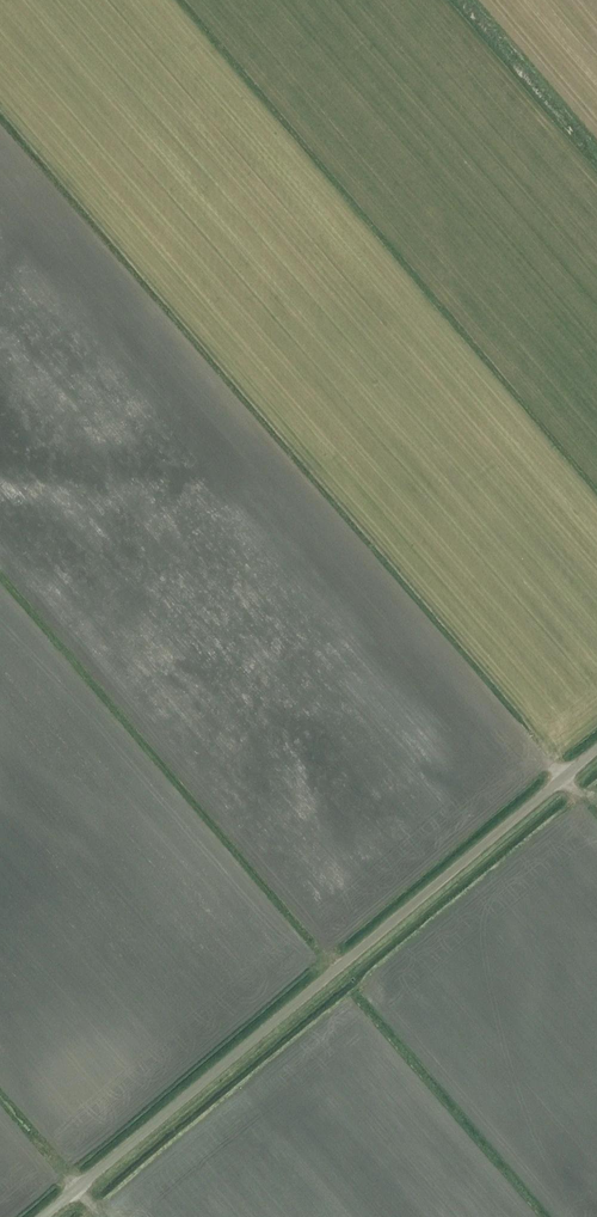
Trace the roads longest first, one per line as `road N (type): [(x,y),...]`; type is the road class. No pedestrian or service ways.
road 1 (unclassified): [(42,1216),(596,749)]

